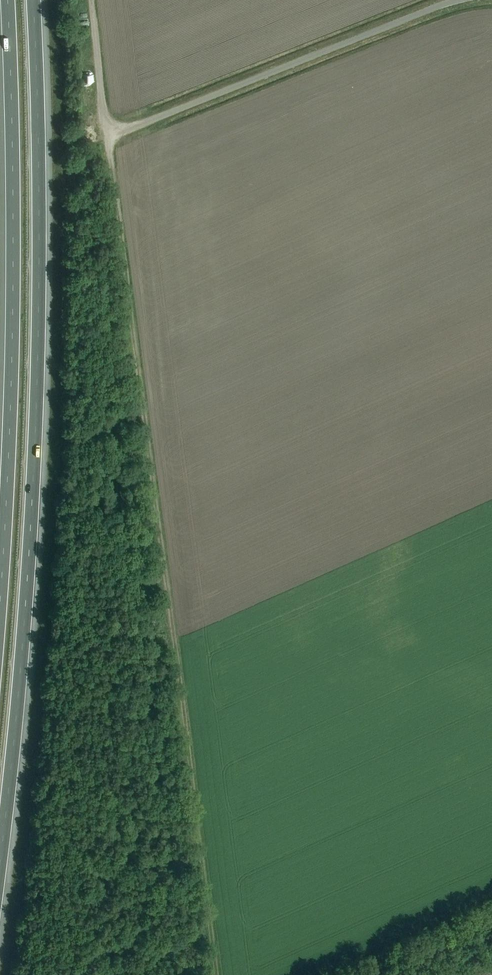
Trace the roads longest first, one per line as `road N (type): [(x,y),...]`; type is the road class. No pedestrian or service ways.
road 1 (motorway): [(0,872),(33,493),(42,238),(36,0)]
road 2 (motorway): [(5,0),(12,238),(0,566)]
road 3 (unclassified): [(461,0),(107,137)]
road 4 (track): [(89,0),(107,137)]

